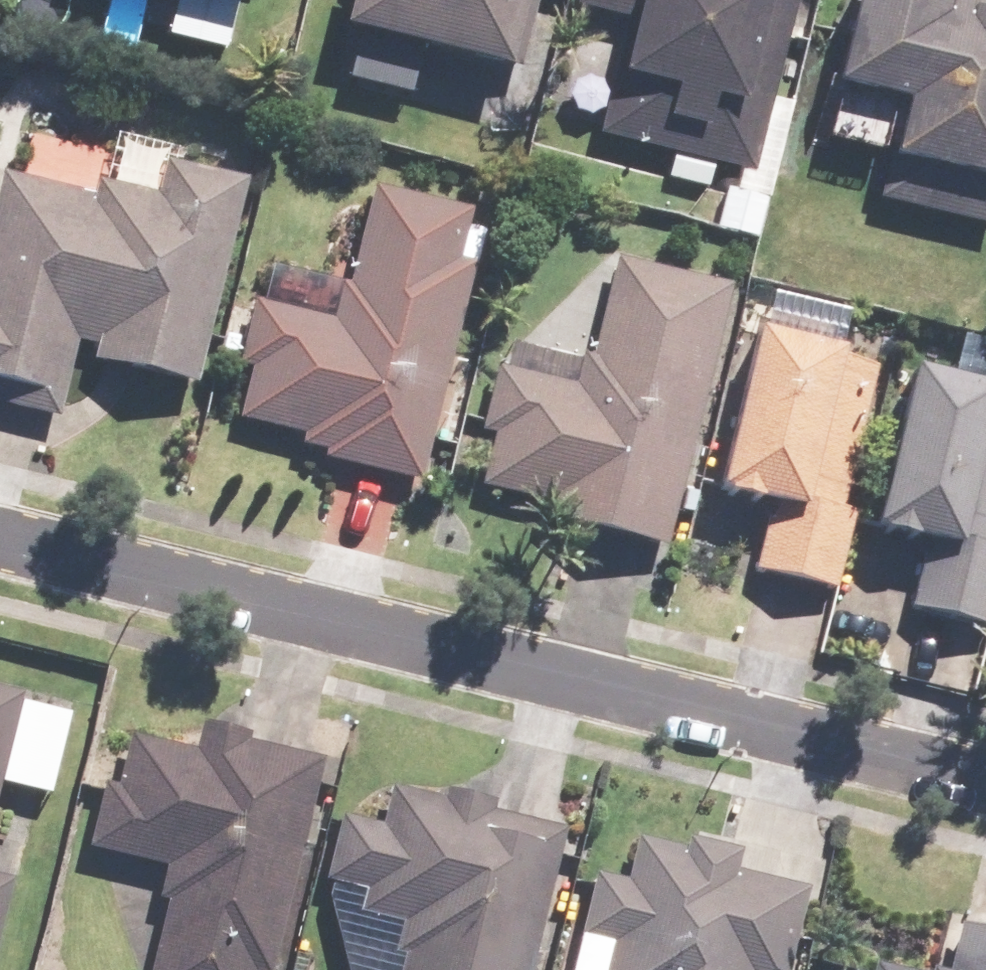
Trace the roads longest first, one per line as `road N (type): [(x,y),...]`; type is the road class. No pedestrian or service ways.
road 1 (residential): [(985,786),(0,543)]

